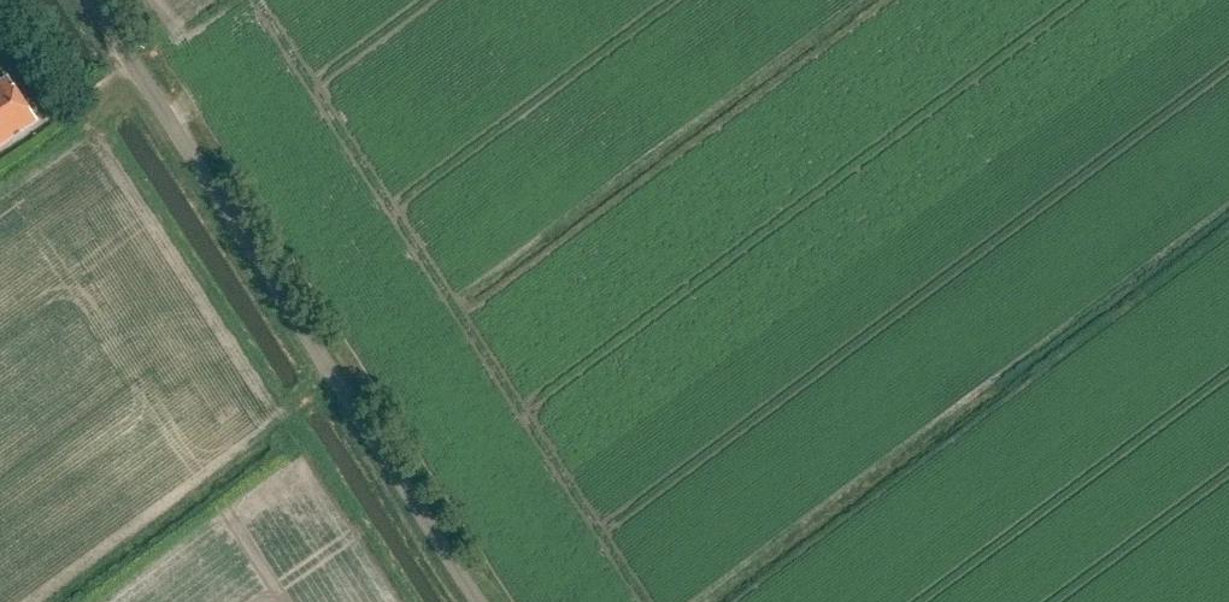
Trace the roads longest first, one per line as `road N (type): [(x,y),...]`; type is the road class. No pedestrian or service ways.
road 1 (unclassified): [(478,601),(90,0)]

